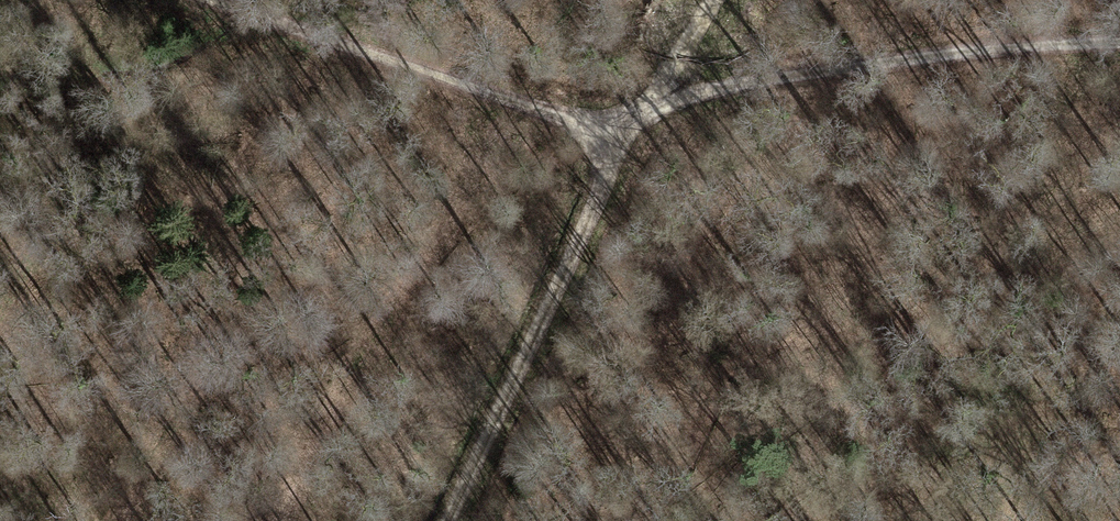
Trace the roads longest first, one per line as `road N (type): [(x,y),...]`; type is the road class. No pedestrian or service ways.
road 1 (track): [(1119,43),(811,73),(678,100),(639,117)]
road 2 (track): [(623,141),(205,0)]
road 3 (track): [(623,141),(450,520)]
road 4 (track): [(623,141),(712,0)]

